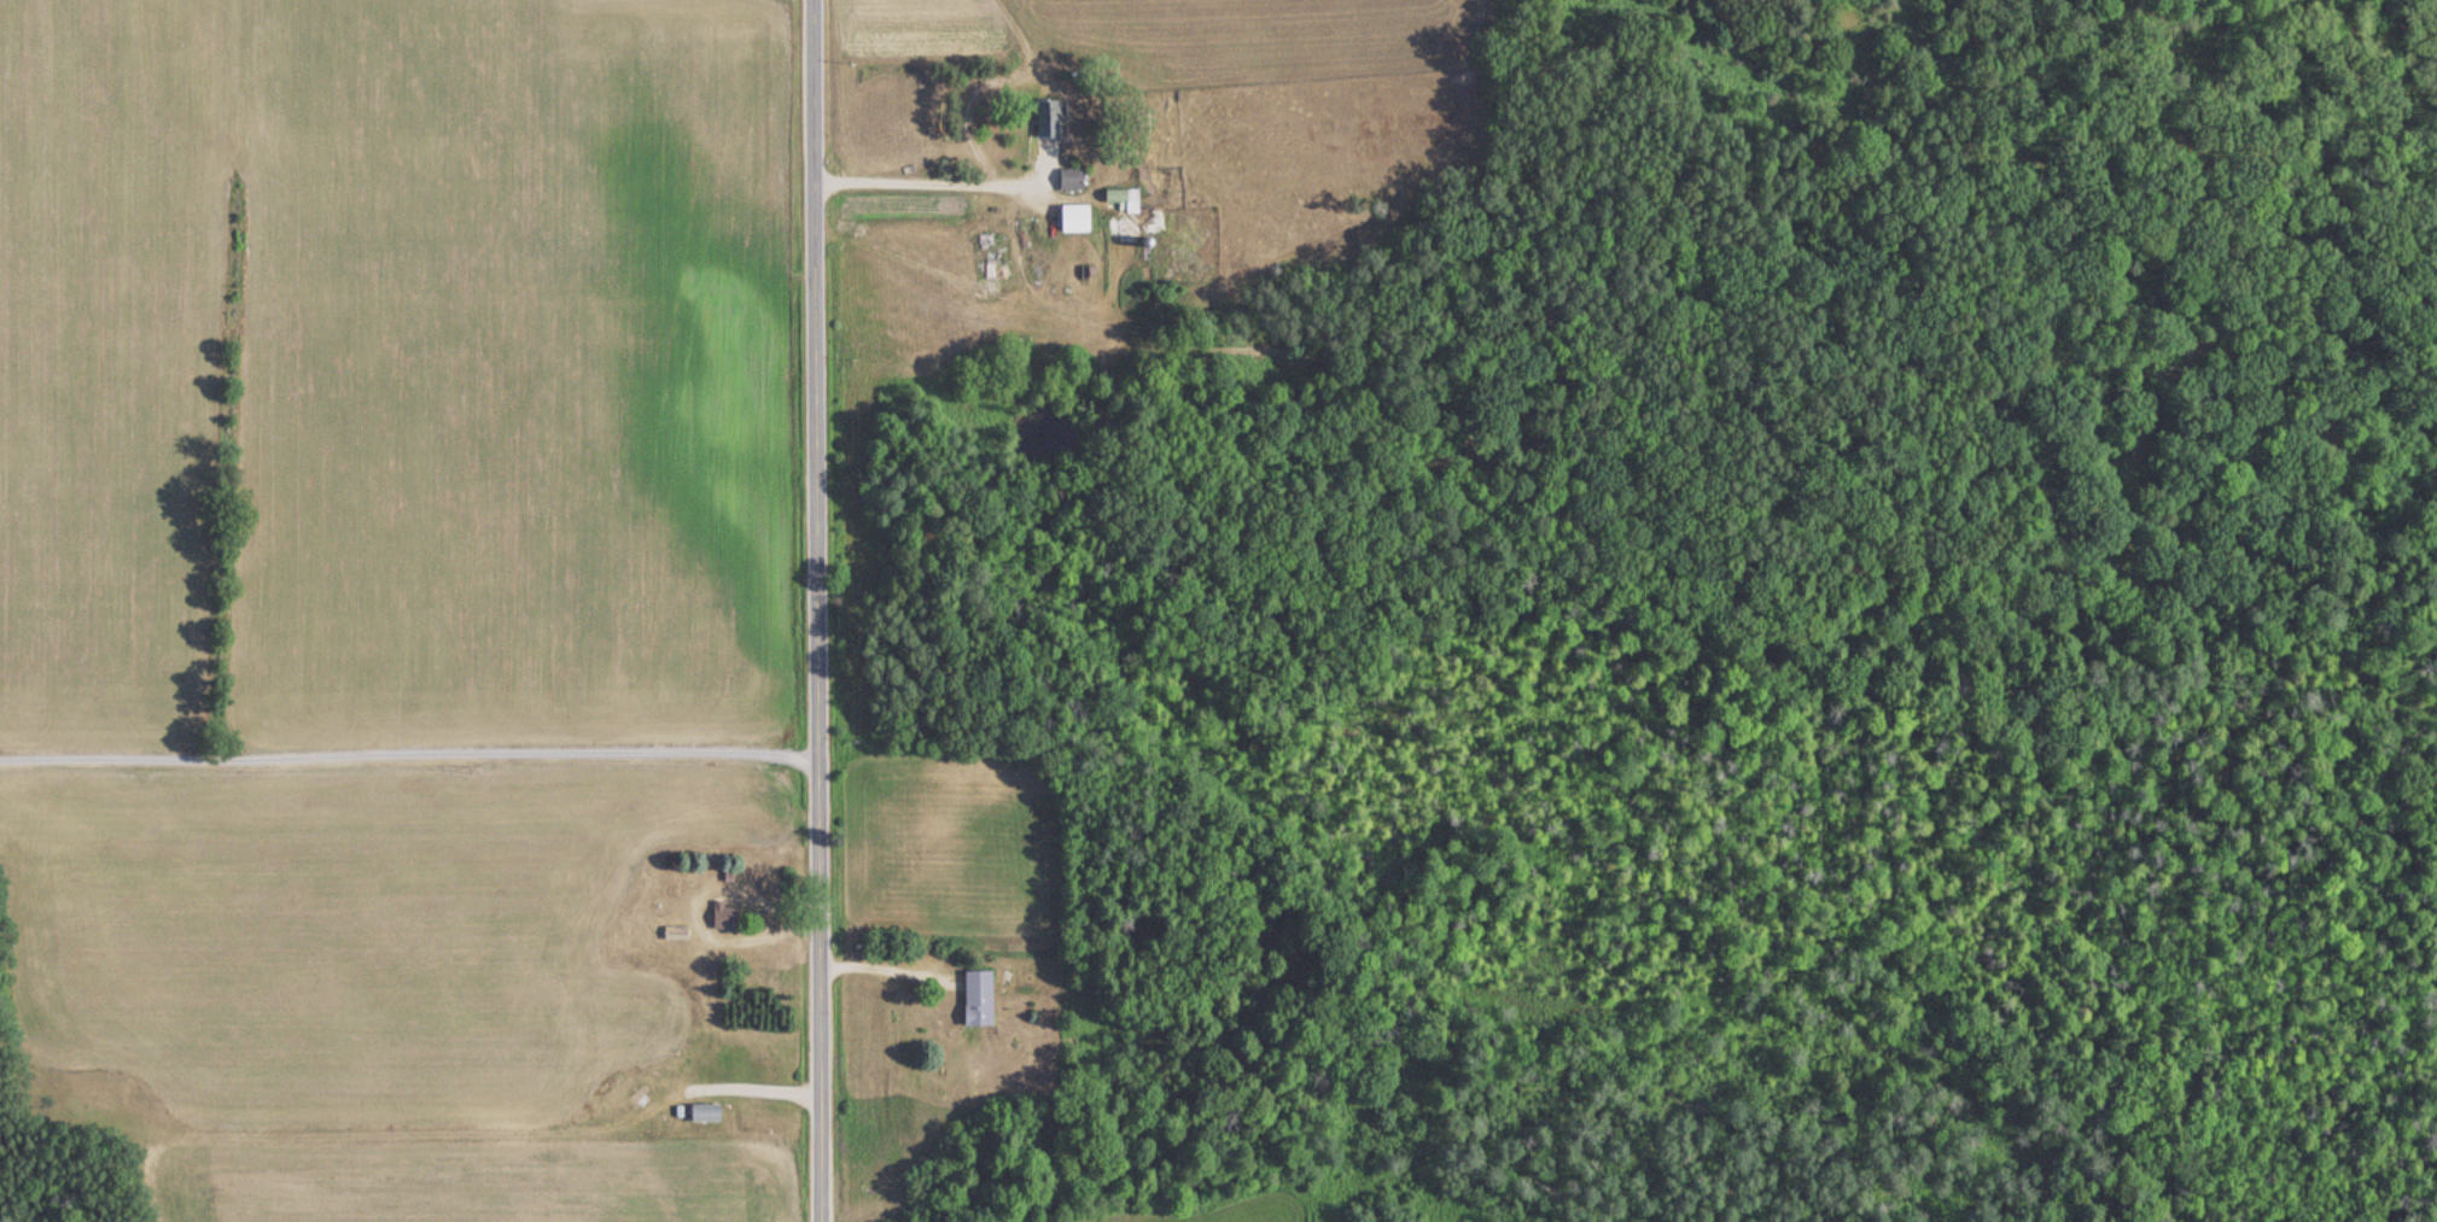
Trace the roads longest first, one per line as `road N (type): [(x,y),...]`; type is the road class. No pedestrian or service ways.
road 1 (residential): [(820,1221),(808,0)]

